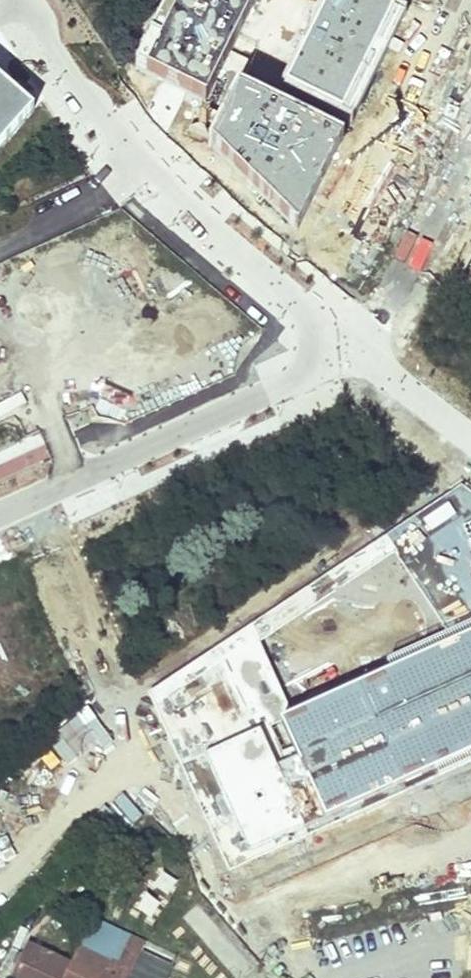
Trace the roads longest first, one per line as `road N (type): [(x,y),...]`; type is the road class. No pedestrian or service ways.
road 1 (unknown): [(37,499),(225,891),(470,778)]
road 2 (residential): [(152,169),(199,226),(366,359),(283,394)]
road 3 (residential): [(283,394),(0,515)]
road 4 (unknown): [(470,134),(366,359)]
road 5 (residential): [(27,0),(152,169)]
road 6 (residential): [(0,236),(152,169)]

